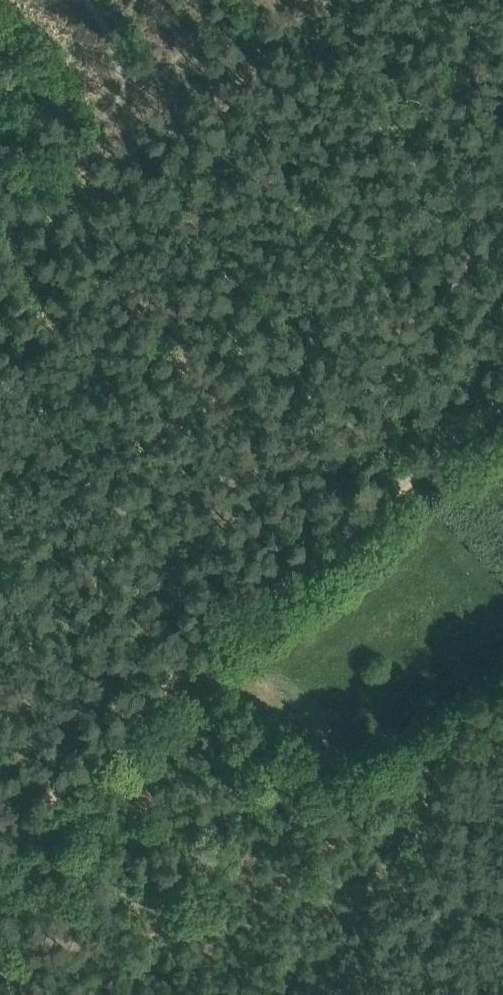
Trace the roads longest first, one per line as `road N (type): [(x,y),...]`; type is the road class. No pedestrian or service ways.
road 1 (track): [(0,842),(252,609)]
road 2 (track): [(252,609),(502,397)]

